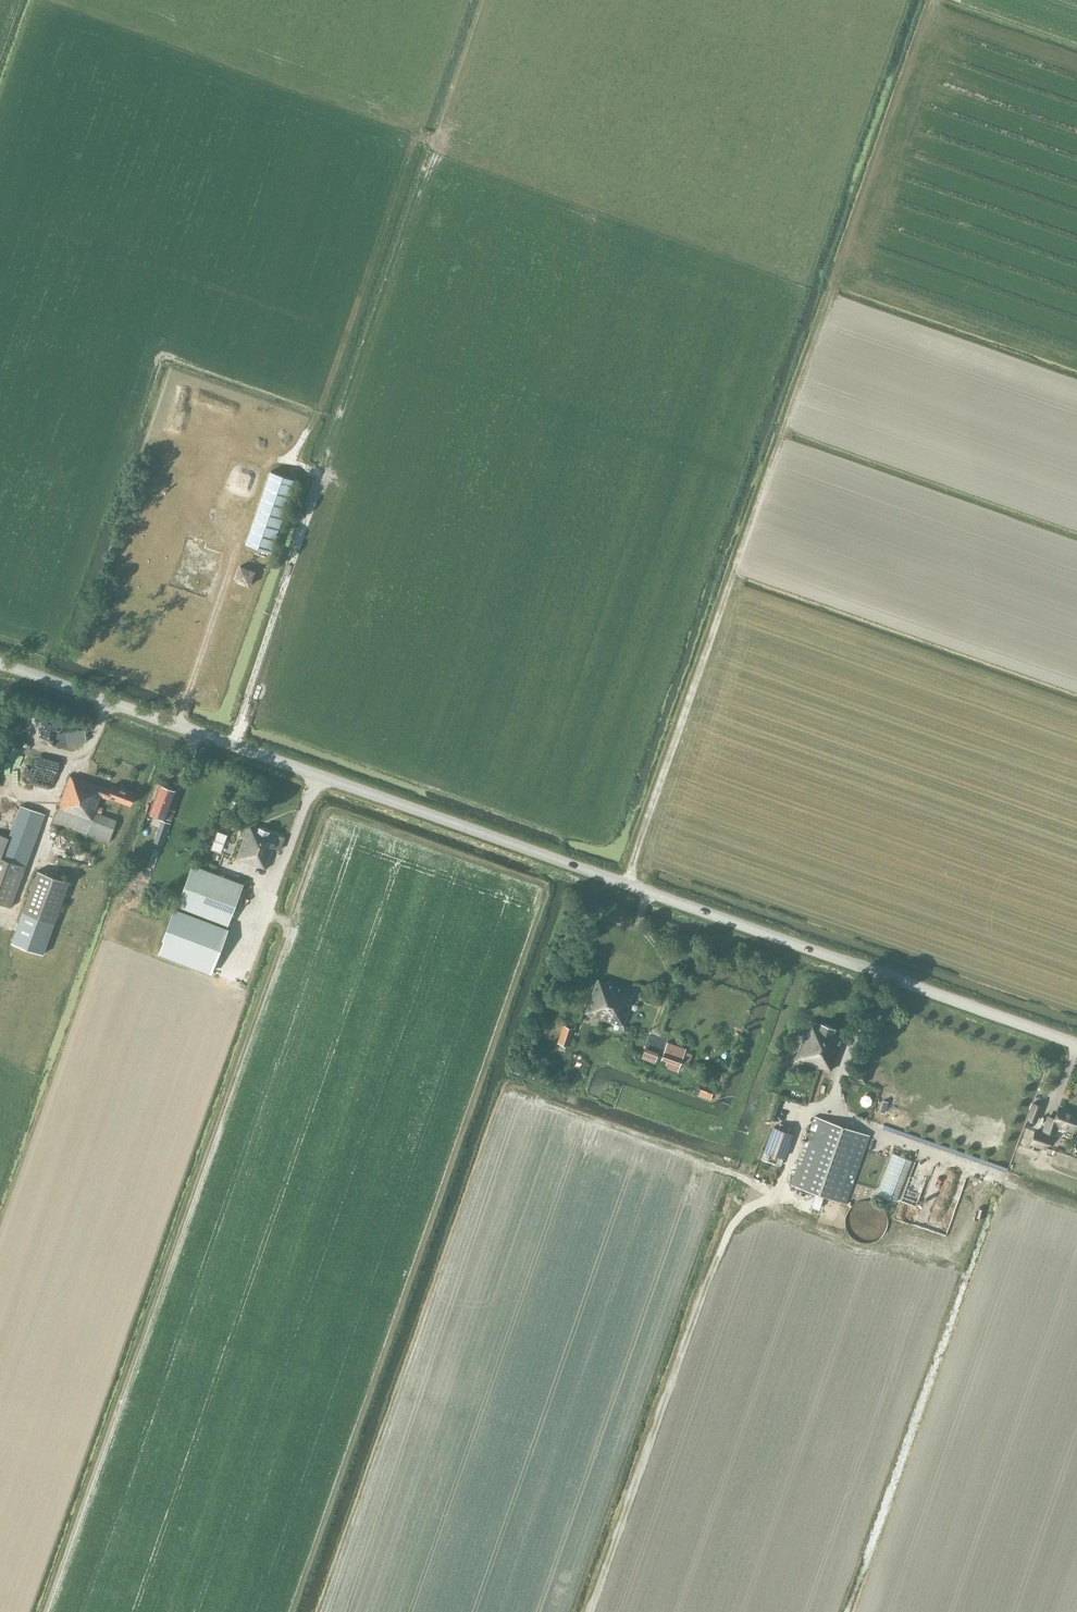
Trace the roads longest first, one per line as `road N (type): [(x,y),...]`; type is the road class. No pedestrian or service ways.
road 1 (unclassified): [(1076,1047),(0,664)]

